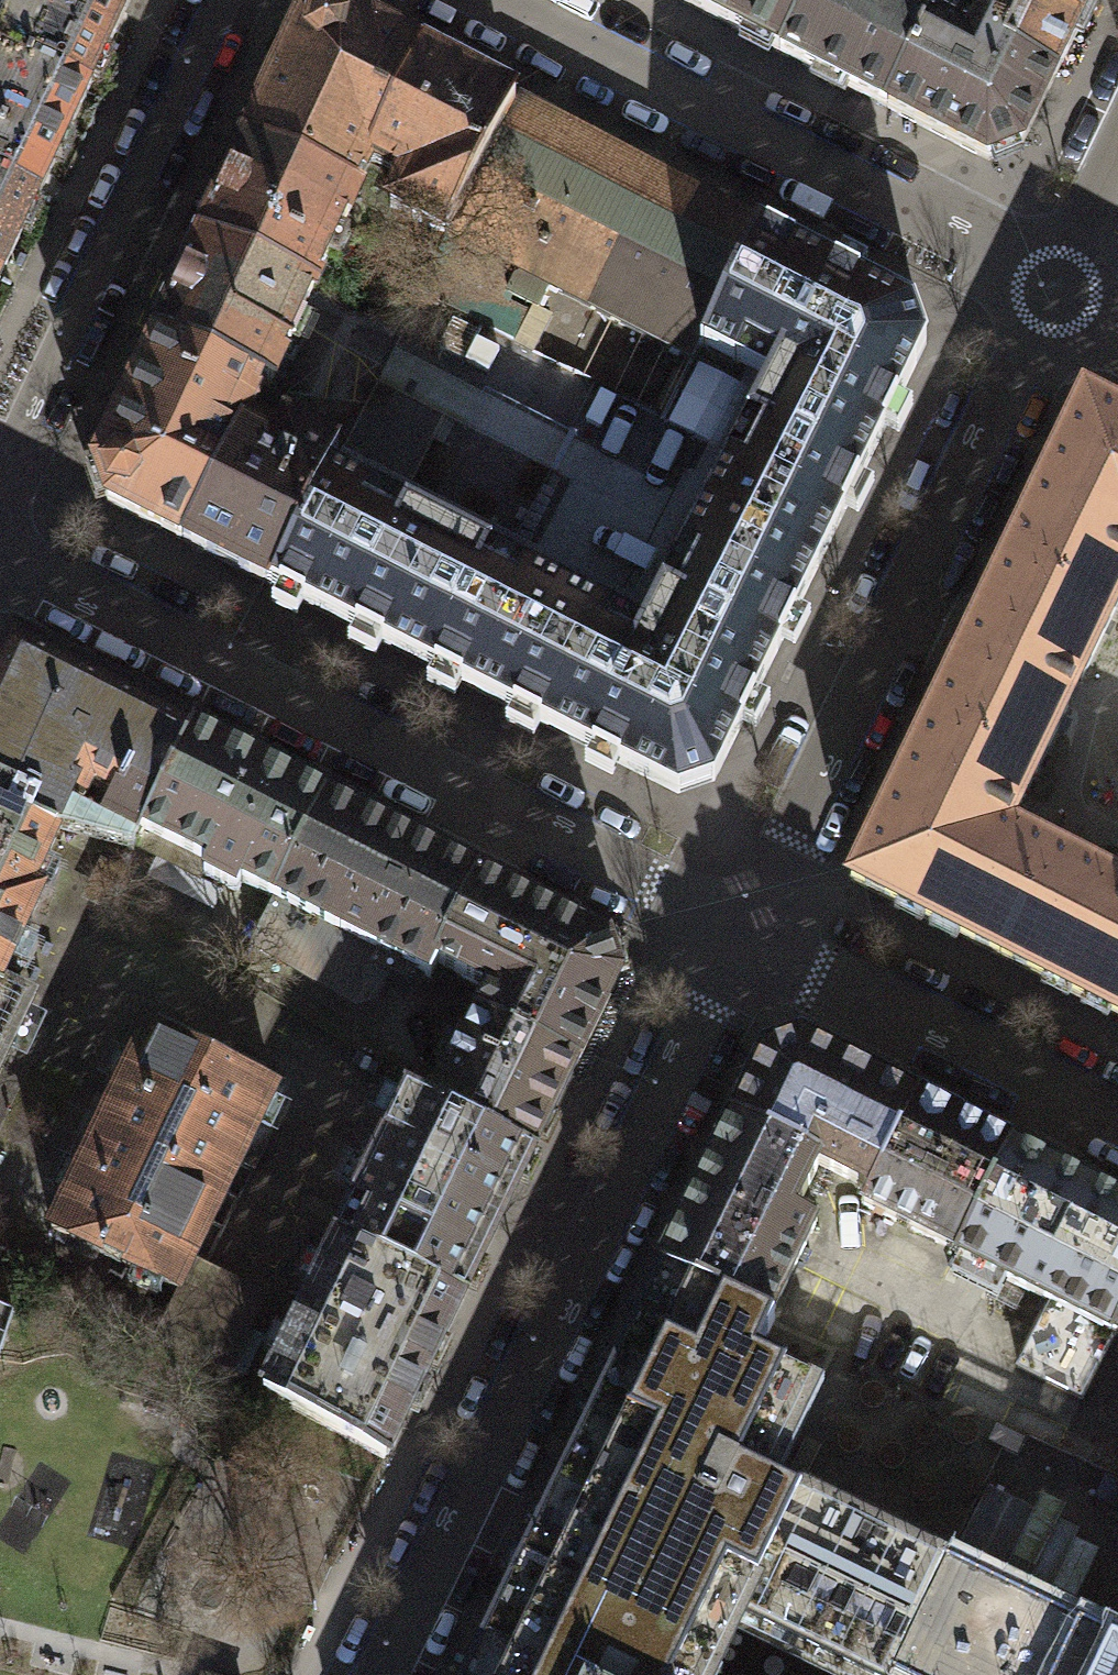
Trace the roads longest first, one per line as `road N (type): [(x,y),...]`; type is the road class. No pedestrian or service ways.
road 1 (residential): [(733,934),(375,1674)]
road 2 (residential): [(0,563),(733,934)]
road 3 (residential): [(1047,286),(733,934)]
road 4 (residential): [(1047,286),(496,0)]
road 5 (residential): [(0,489),(224,0)]
road 6 (residential): [(733,934),(1117,1131)]
road 7 (residential): [(1117,143),(1047,286)]

